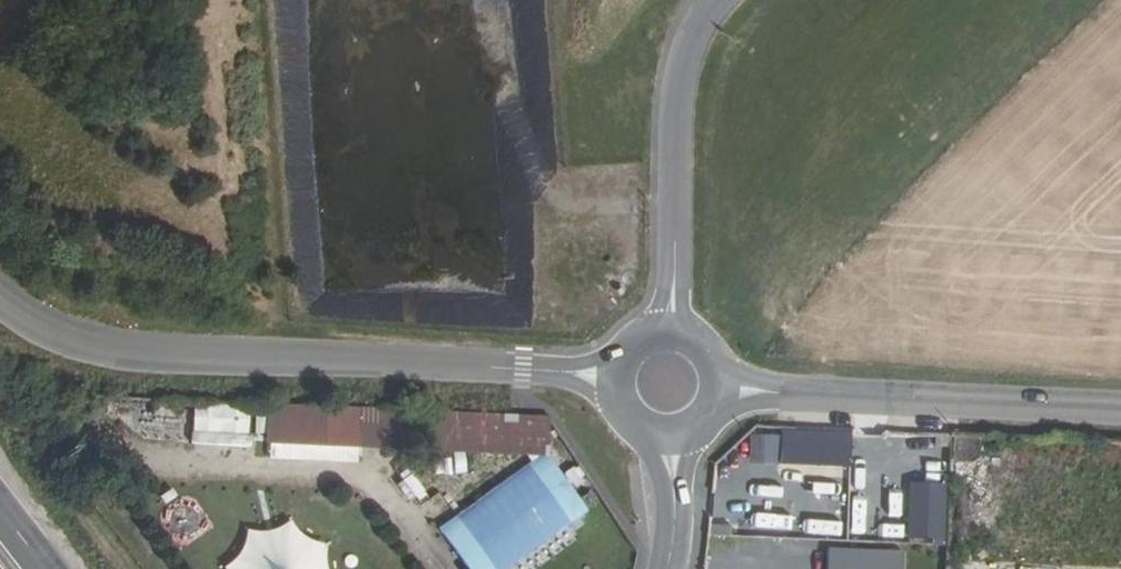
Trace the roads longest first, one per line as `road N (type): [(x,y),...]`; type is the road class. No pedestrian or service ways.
road 1 (unclassified): [(0,289),(83,337),(150,353),(617,374)]
road 2 (tertiary): [(1120,408),(721,397)]
road 3 (unclassified): [(667,331),(678,91),(691,43),(721,0)]
road 4 (tertiary): [(669,439),(666,568)]

